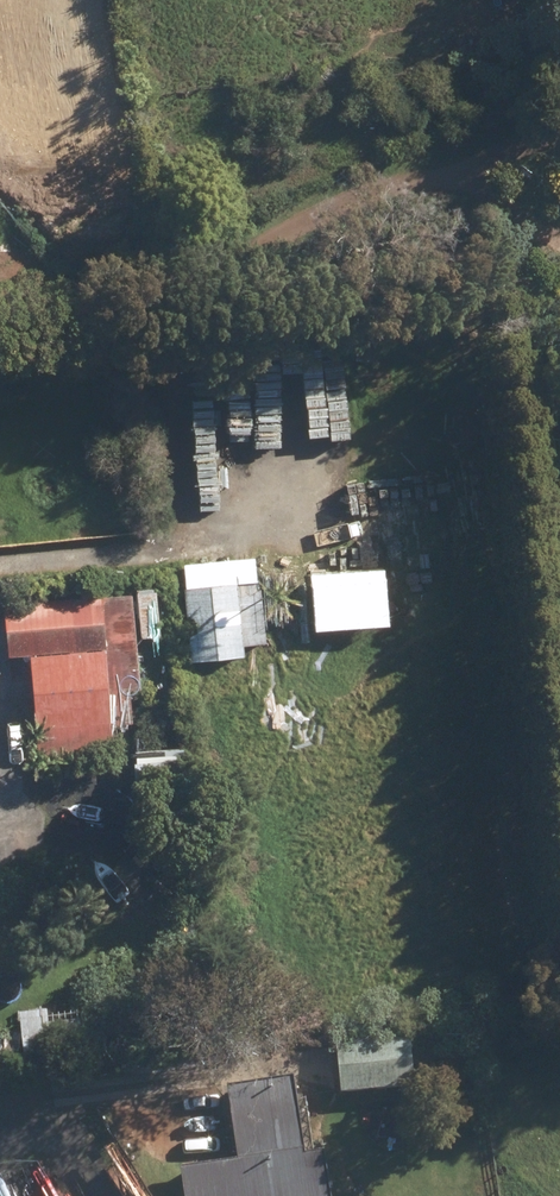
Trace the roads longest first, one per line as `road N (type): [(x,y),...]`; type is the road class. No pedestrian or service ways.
road 1 (track): [(0,293),(204,265),(474,179),(559,232)]
road 2 (track): [(0,560),(173,545),(201,522),(215,493),(210,411)]

